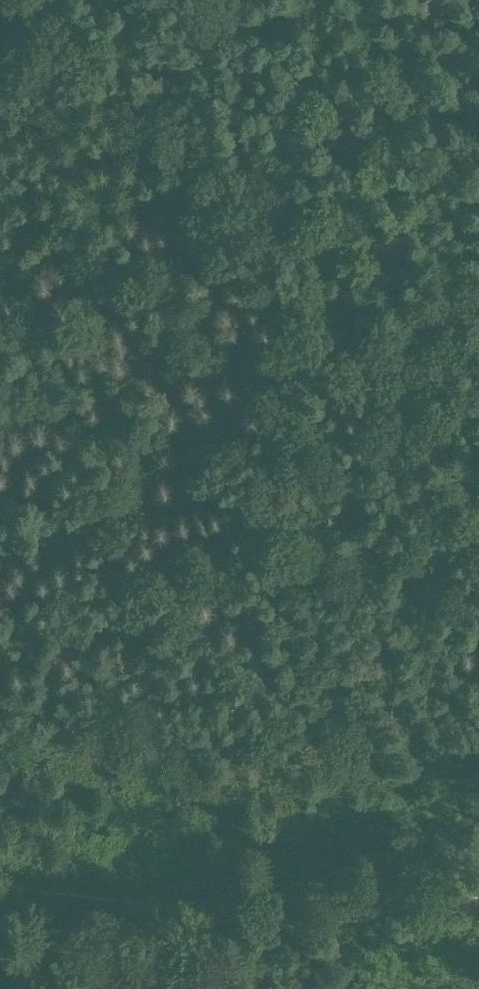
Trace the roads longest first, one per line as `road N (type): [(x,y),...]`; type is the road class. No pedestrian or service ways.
road 1 (track): [(0,879),(177,902),(285,884),(478,896)]

